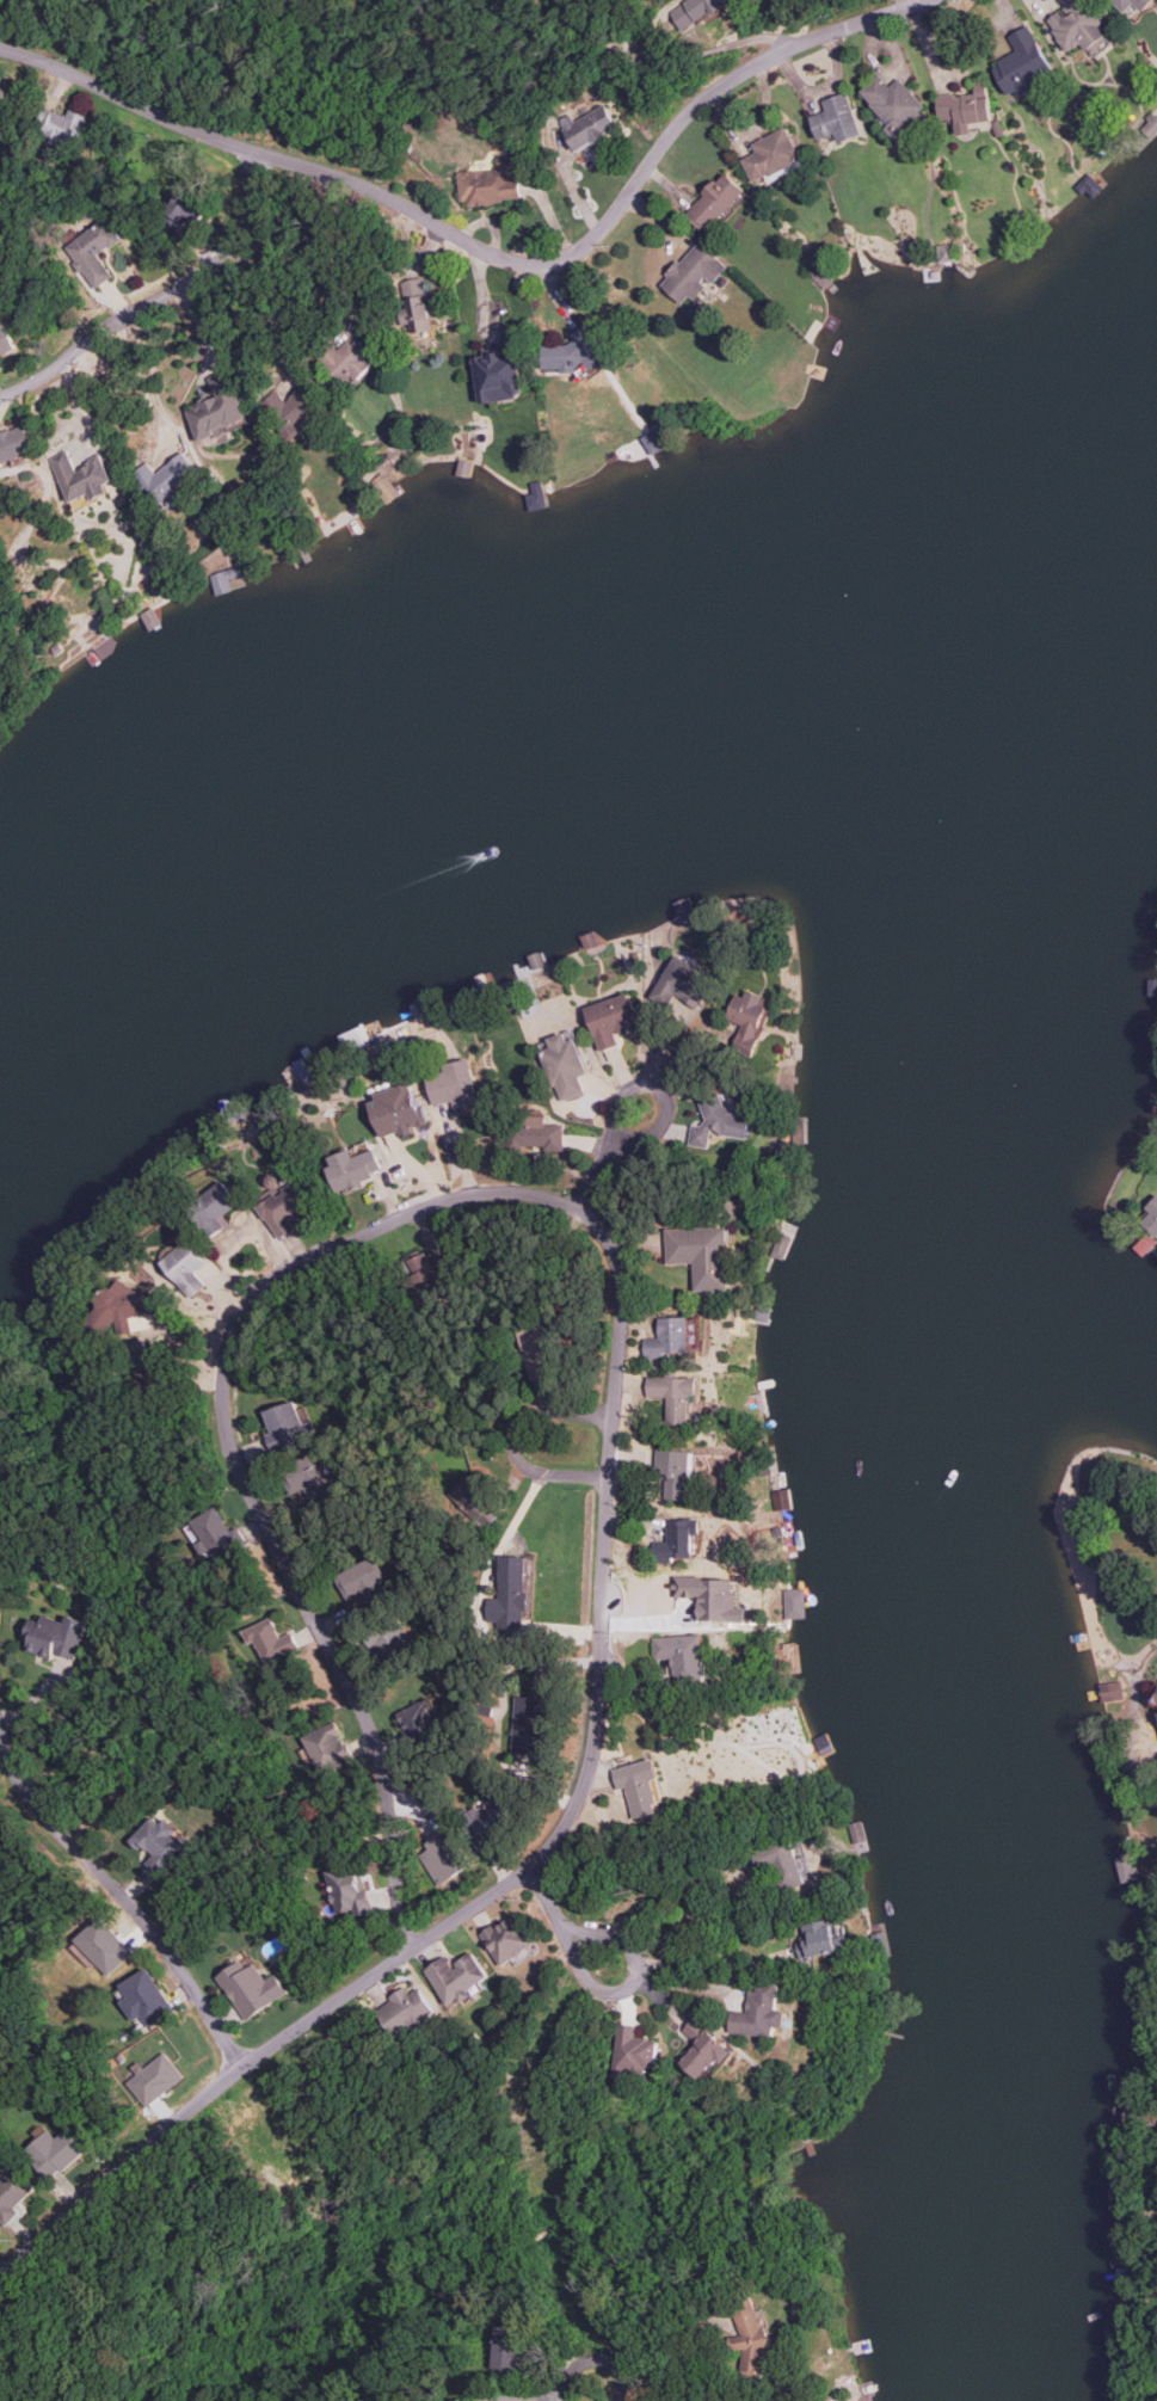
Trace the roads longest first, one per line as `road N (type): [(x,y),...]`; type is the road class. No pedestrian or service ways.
road 1 (residential): [(414,1948),(531,1869),(585,1792),(593,1757),(623,1278),(614,1240),(583,1207),(531,1193),(467,1195),(399,1214),(250,1295),(228,1343),(222,1403),(236,1463),(376,1743),(400,1908),(414,1948)]
road 2 (residential): [(933,0),(796,43),(716,88),(679,123),(593,239),(556,263),(521,264),(324,167),(252,152),(0,50)]
road 3 (residential): [(0,2279),(245,2067),(414,1948)]
road 4 (residential): [(245,2067),(186,1969),(45,1820),(0,1726)]
road 5 (residential): [(252,152),(247,226),(213,266),(101,330),(60,369),(0,393)]
road 6 (residential): [(611,1477),(536,1470),(518,1452),(518,1426),(537,1412),(616,1415)]
road 7 (residential): [(531,1869),(567,1925),(615,1966)]
road 8 (residential): [(553,2400),(574,2365),(597,2356),(626,2368),(624,2400)]

